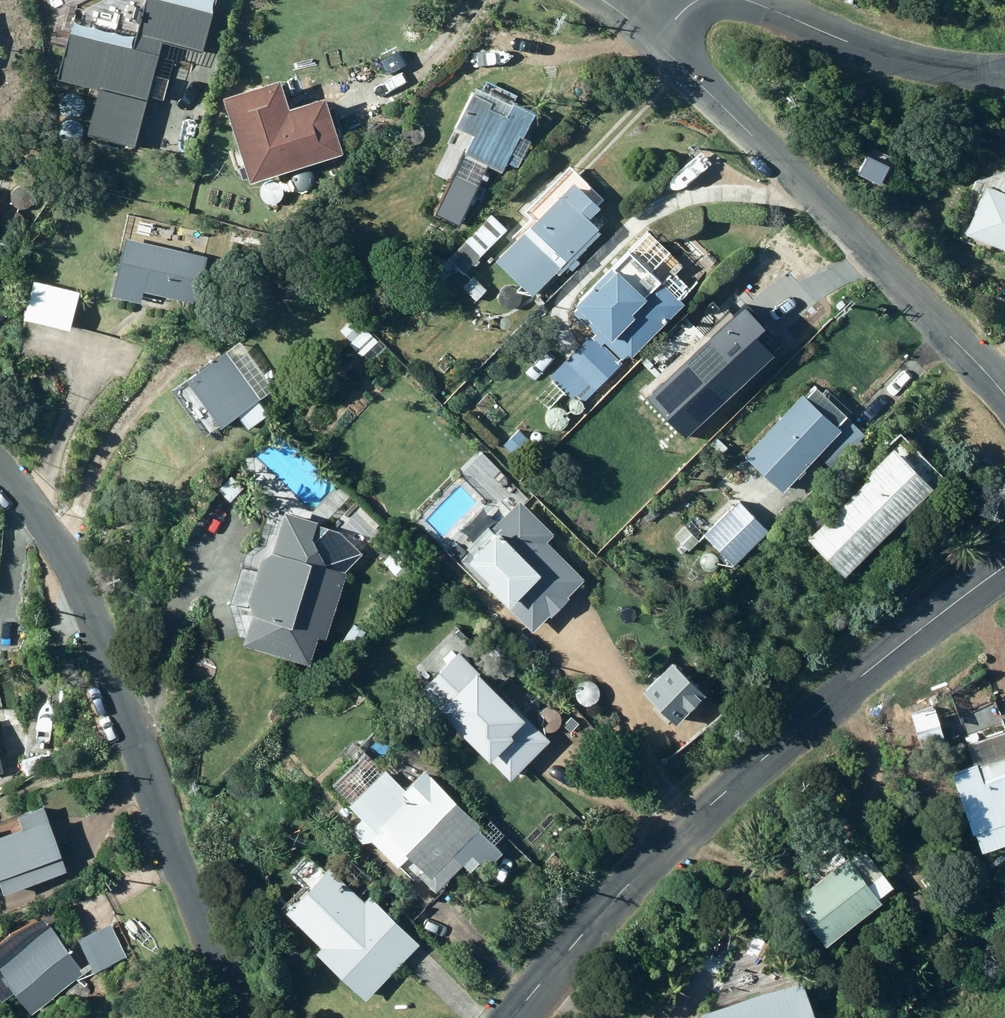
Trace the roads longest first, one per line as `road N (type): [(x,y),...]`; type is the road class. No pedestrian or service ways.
road 1 (tertiary): [(515,1017),(630,875),(740,763),(1004,569)]
road 2 (residential): [(244,1017),(76,573),(0,467)]
road 3 (residential): [(1004,392),(652,35)]
road 4 (residential): [(1004,73),(923,64),(735,0)]

